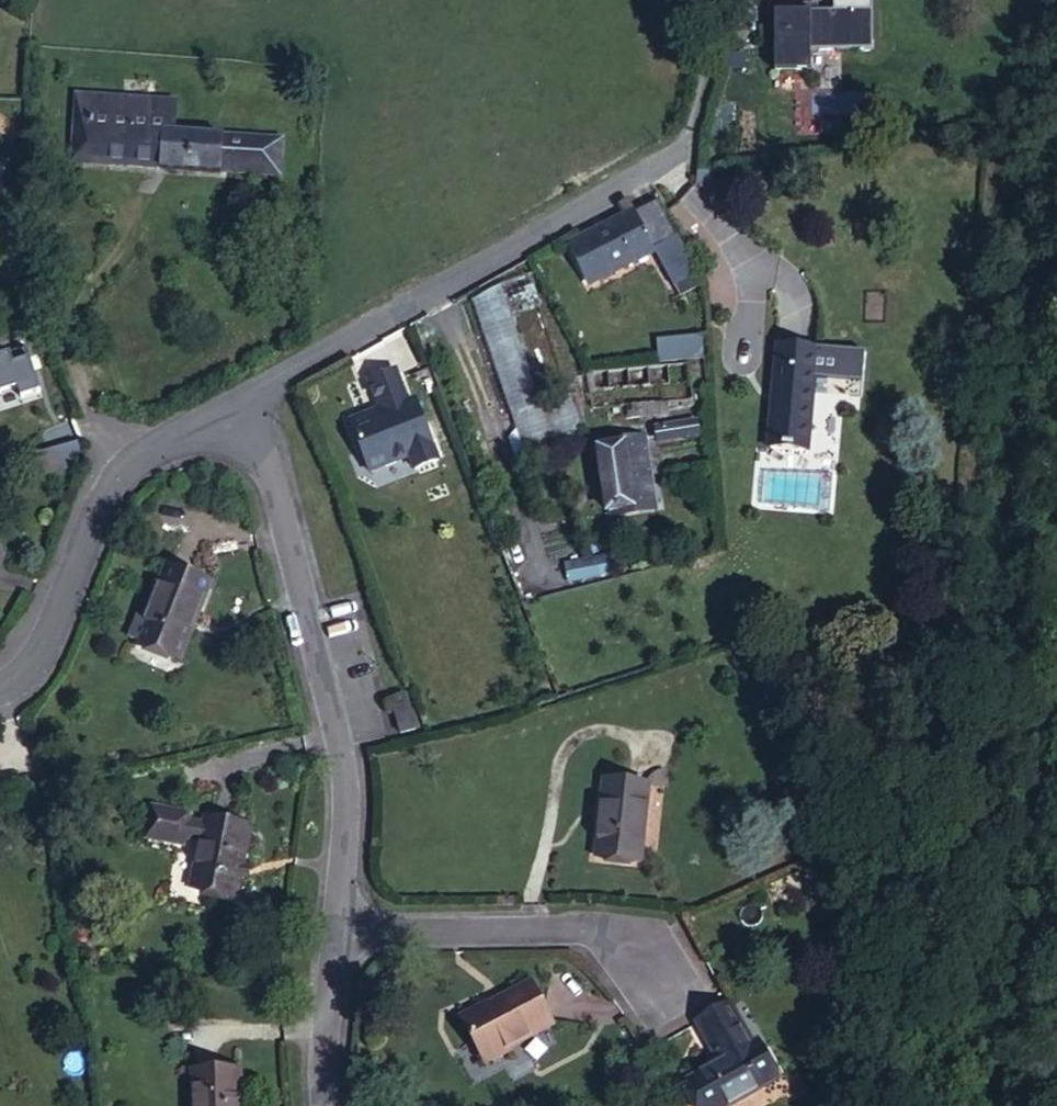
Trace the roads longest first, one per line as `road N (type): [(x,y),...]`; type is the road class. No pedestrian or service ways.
road 1 (residential): [(211,429),(277,380),(677,148),(721,0)]
road 2 (residential): [(211,429),(258,462),(312,642),(339,754),(335,925)]
road 3 (residential): [(0,683),(34,656),(89,519),(121,468),(169,440),(211,429)]
road 4 (residential): [(335,925),(599,928),(629,946),(655,988)]
road 5 (residential): [(335,925),(319,1032),(320,1105)]

